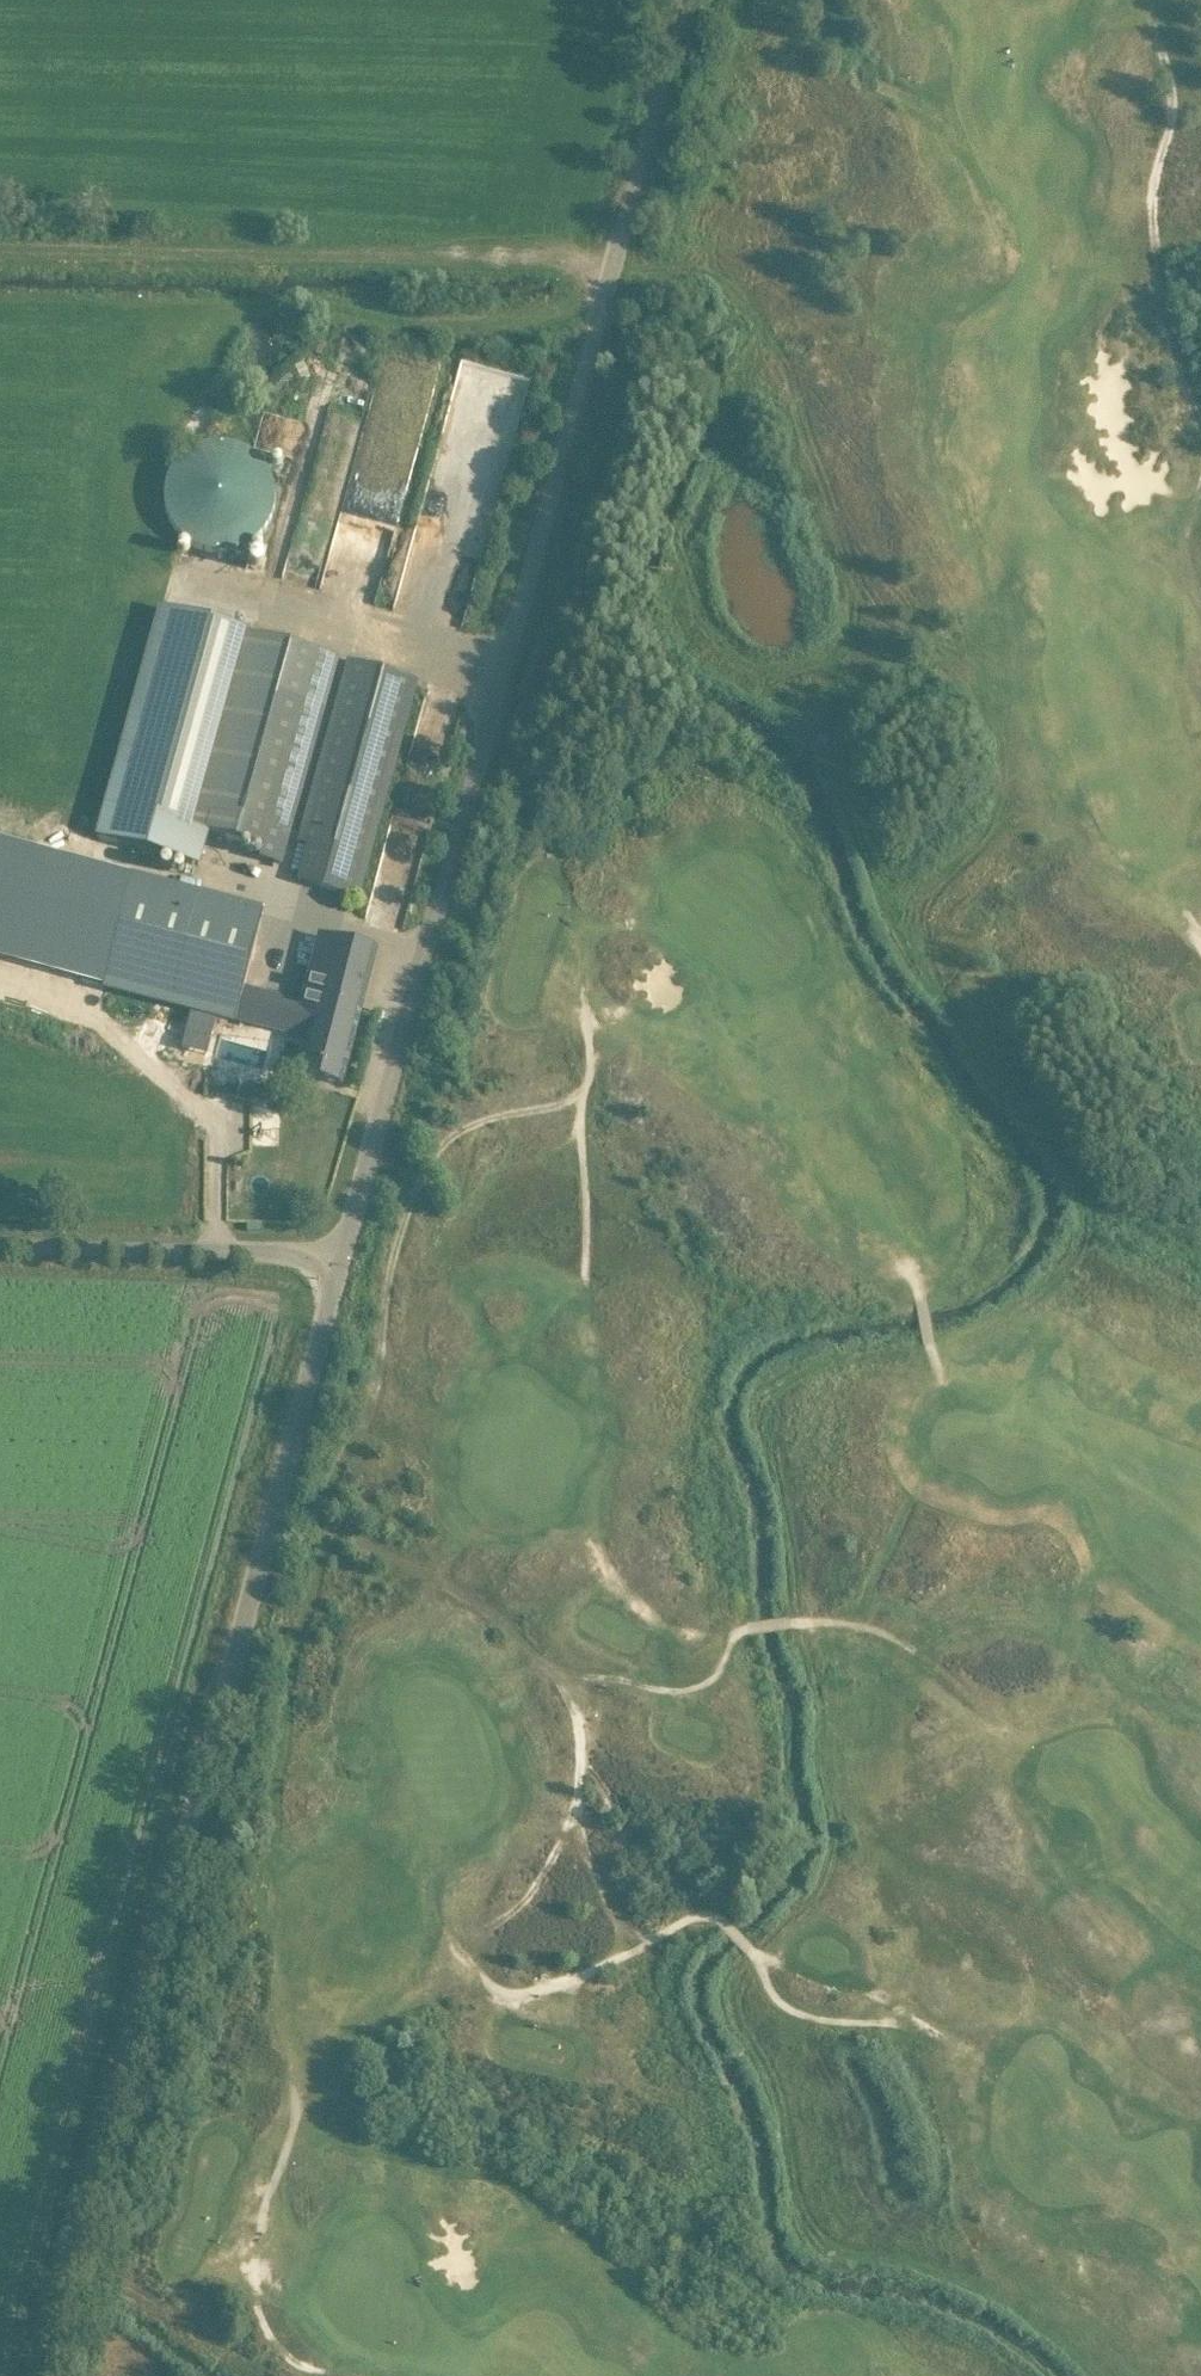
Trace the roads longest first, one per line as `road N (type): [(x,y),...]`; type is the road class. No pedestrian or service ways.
road 1 (unclassified): [(340,1269),(687,0)]
road 2 (unclassified): [(51,2375),(92,2179),(340,1269)]
road 3 (track): [(616,261),(0,251)]
road 4 (unclassified): [(340,1269),(0,1253)]

